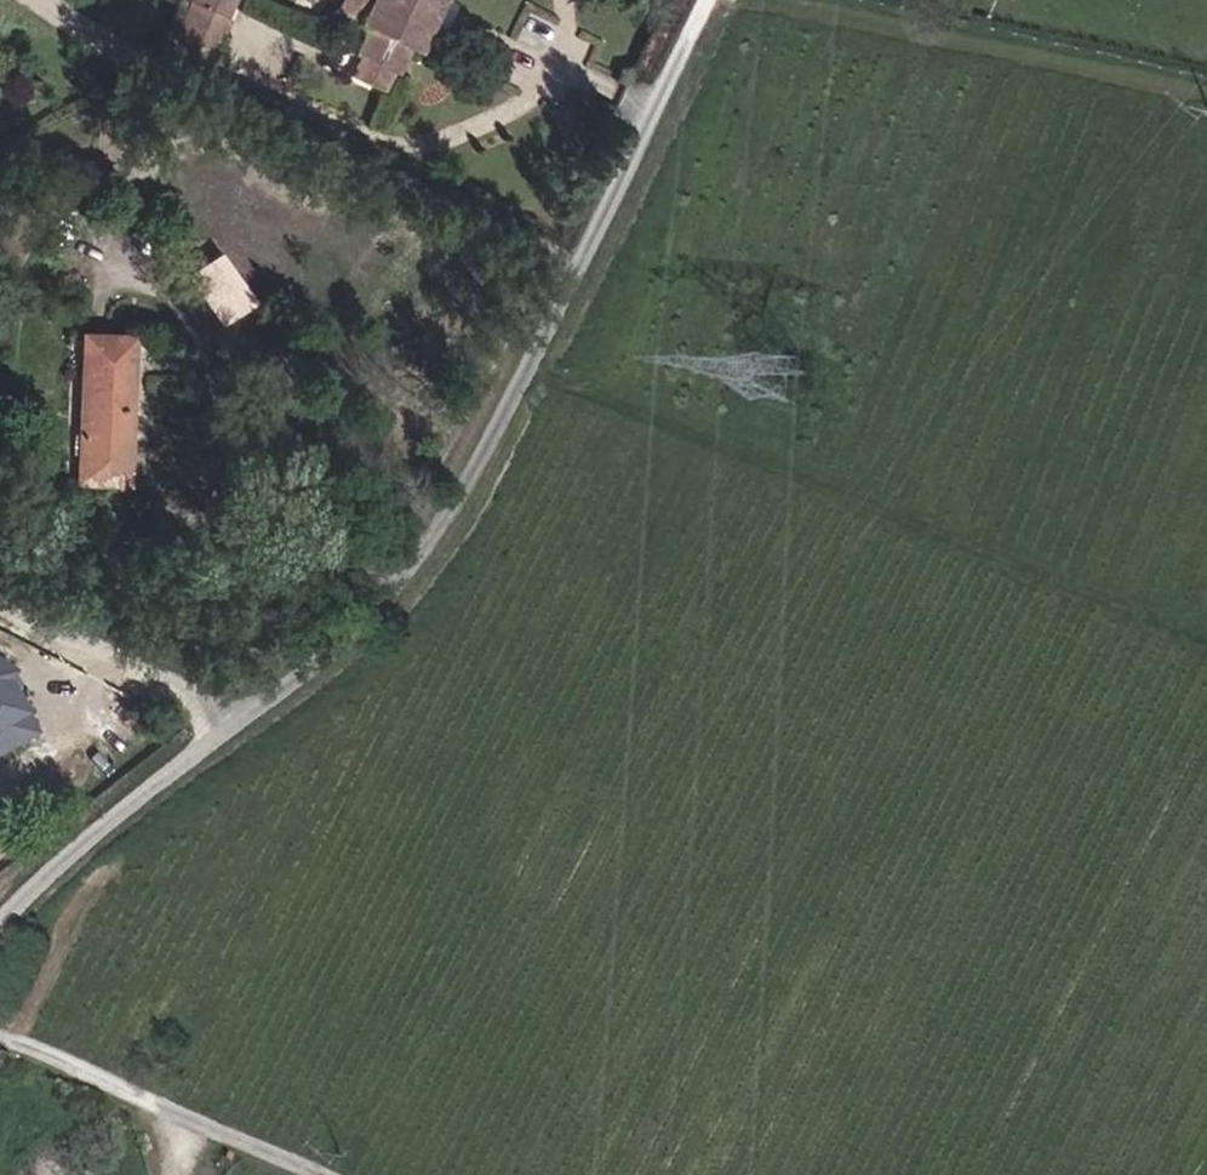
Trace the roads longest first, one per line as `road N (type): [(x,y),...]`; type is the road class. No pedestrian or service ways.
road 1 (track): [(532,377),(1206,647)]
road 2 (track): [(709,0),(532,377),(429,570)]
road 3 (residential): [(429,570),(30,886),(0,929)]

